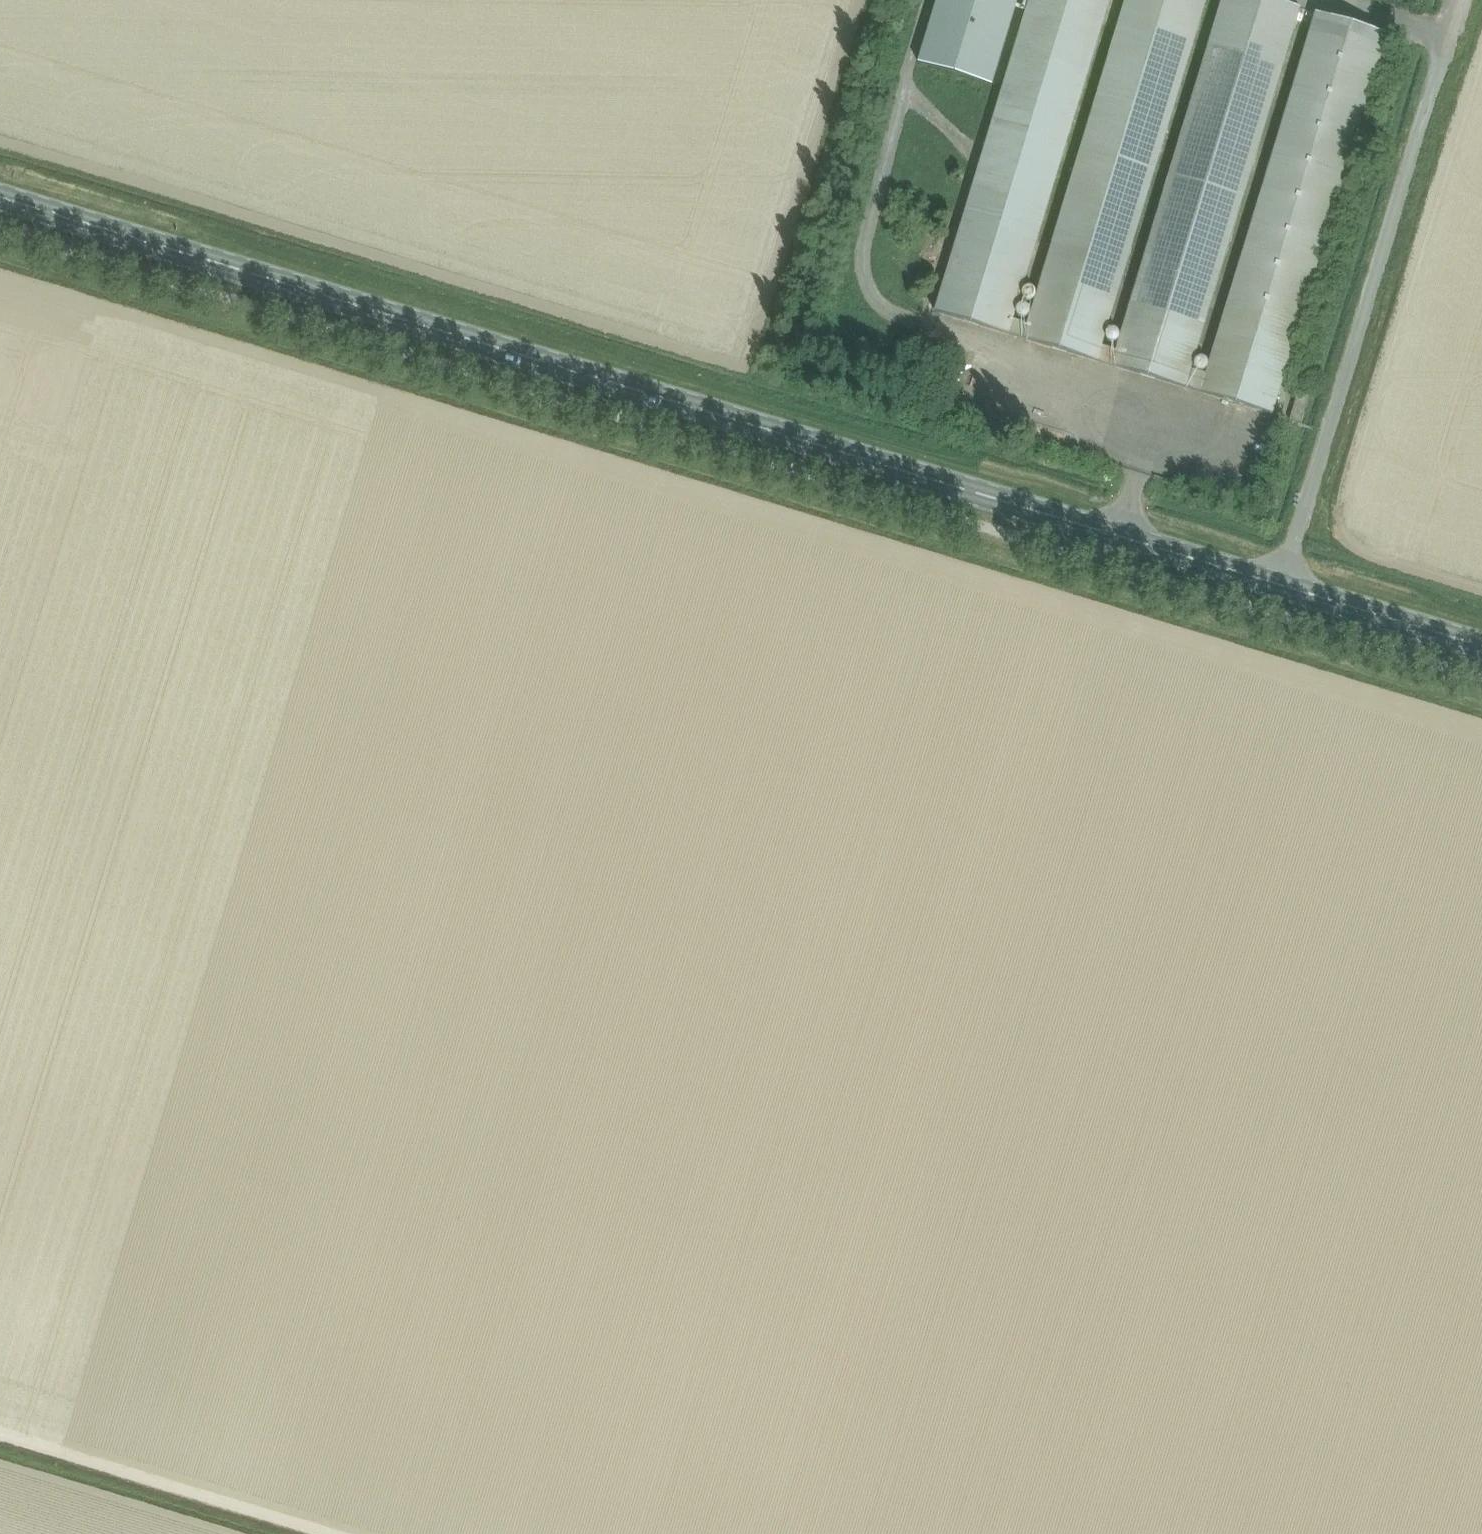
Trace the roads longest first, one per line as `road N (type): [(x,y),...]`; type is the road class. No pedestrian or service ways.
road 1 (secondary): [(1481,647),(0,198)]

